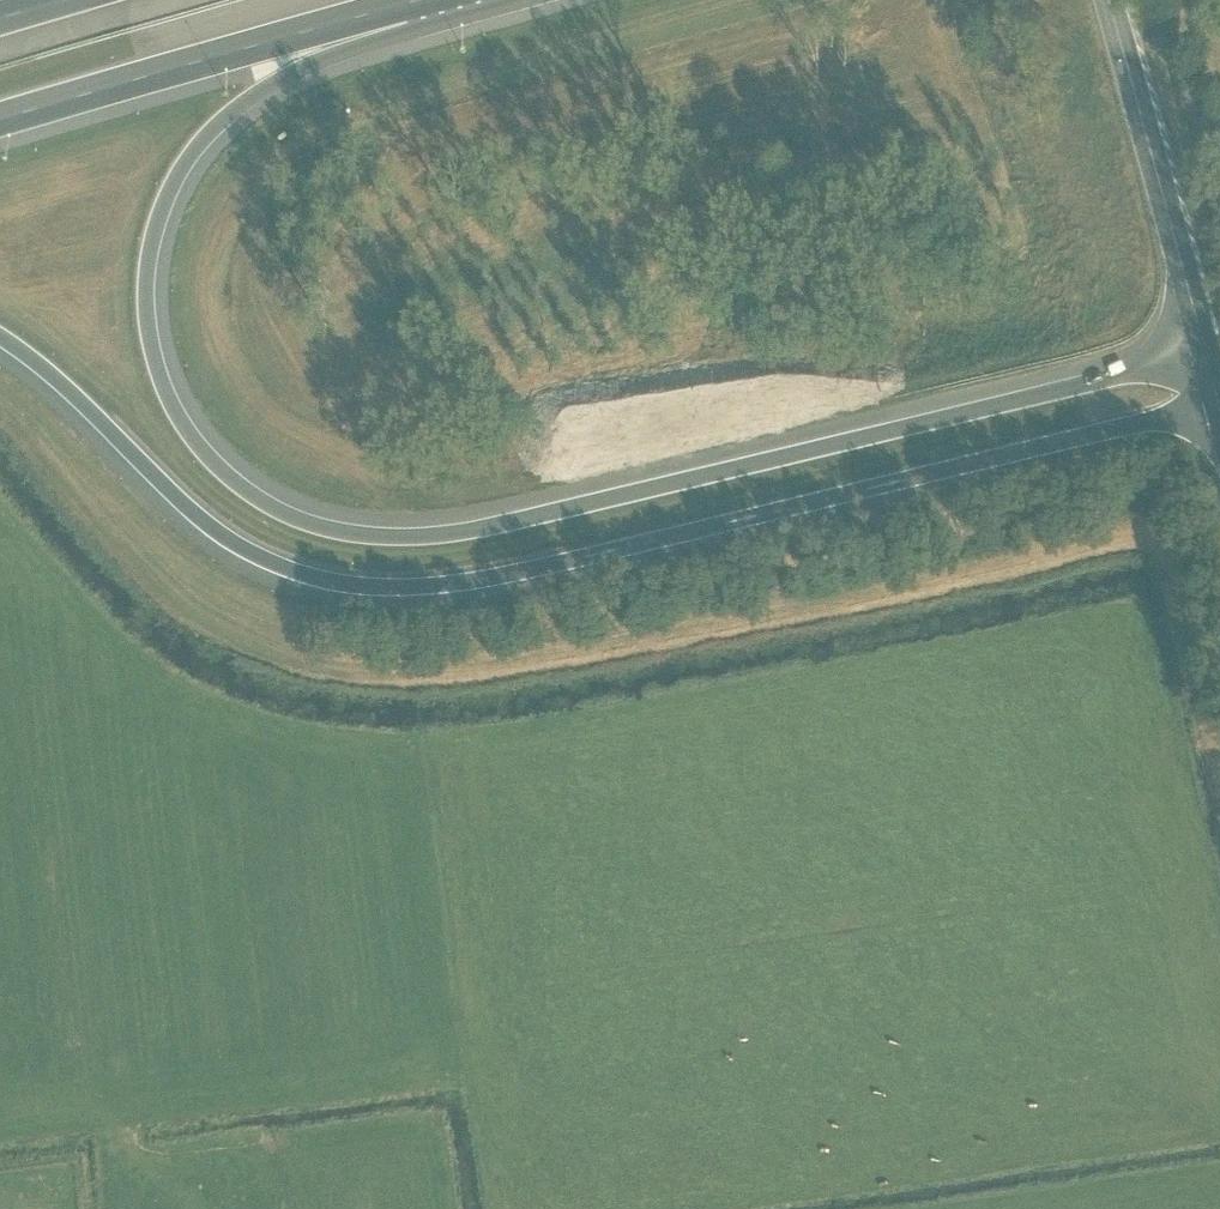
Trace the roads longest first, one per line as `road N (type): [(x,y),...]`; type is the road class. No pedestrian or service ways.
road 1 (motorway): [(1207,354),(504,521),(397,533),(307,520),(236,479),(172,400),(150,336),(153,240),(173,184),(226,116),(409,4)]
road 2 (motorway): [(0,337),(210,526),(283,567),(375,586),(476,581),(1219,404)]
road 3 (motorway): [(0,118),(409,4)]
road 4 (secondary): [(1207,354),(1110,0)]

